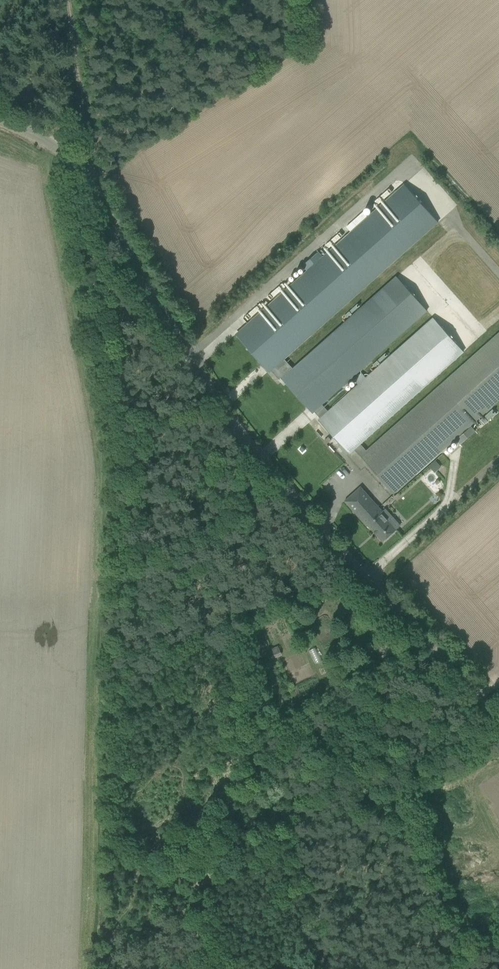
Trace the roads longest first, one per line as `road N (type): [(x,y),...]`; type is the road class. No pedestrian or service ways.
road 1 (unclassified): [(498,724),(229,417),(67,151),(0,125)]
road 2 (track): [(86,181),(68,0)]

